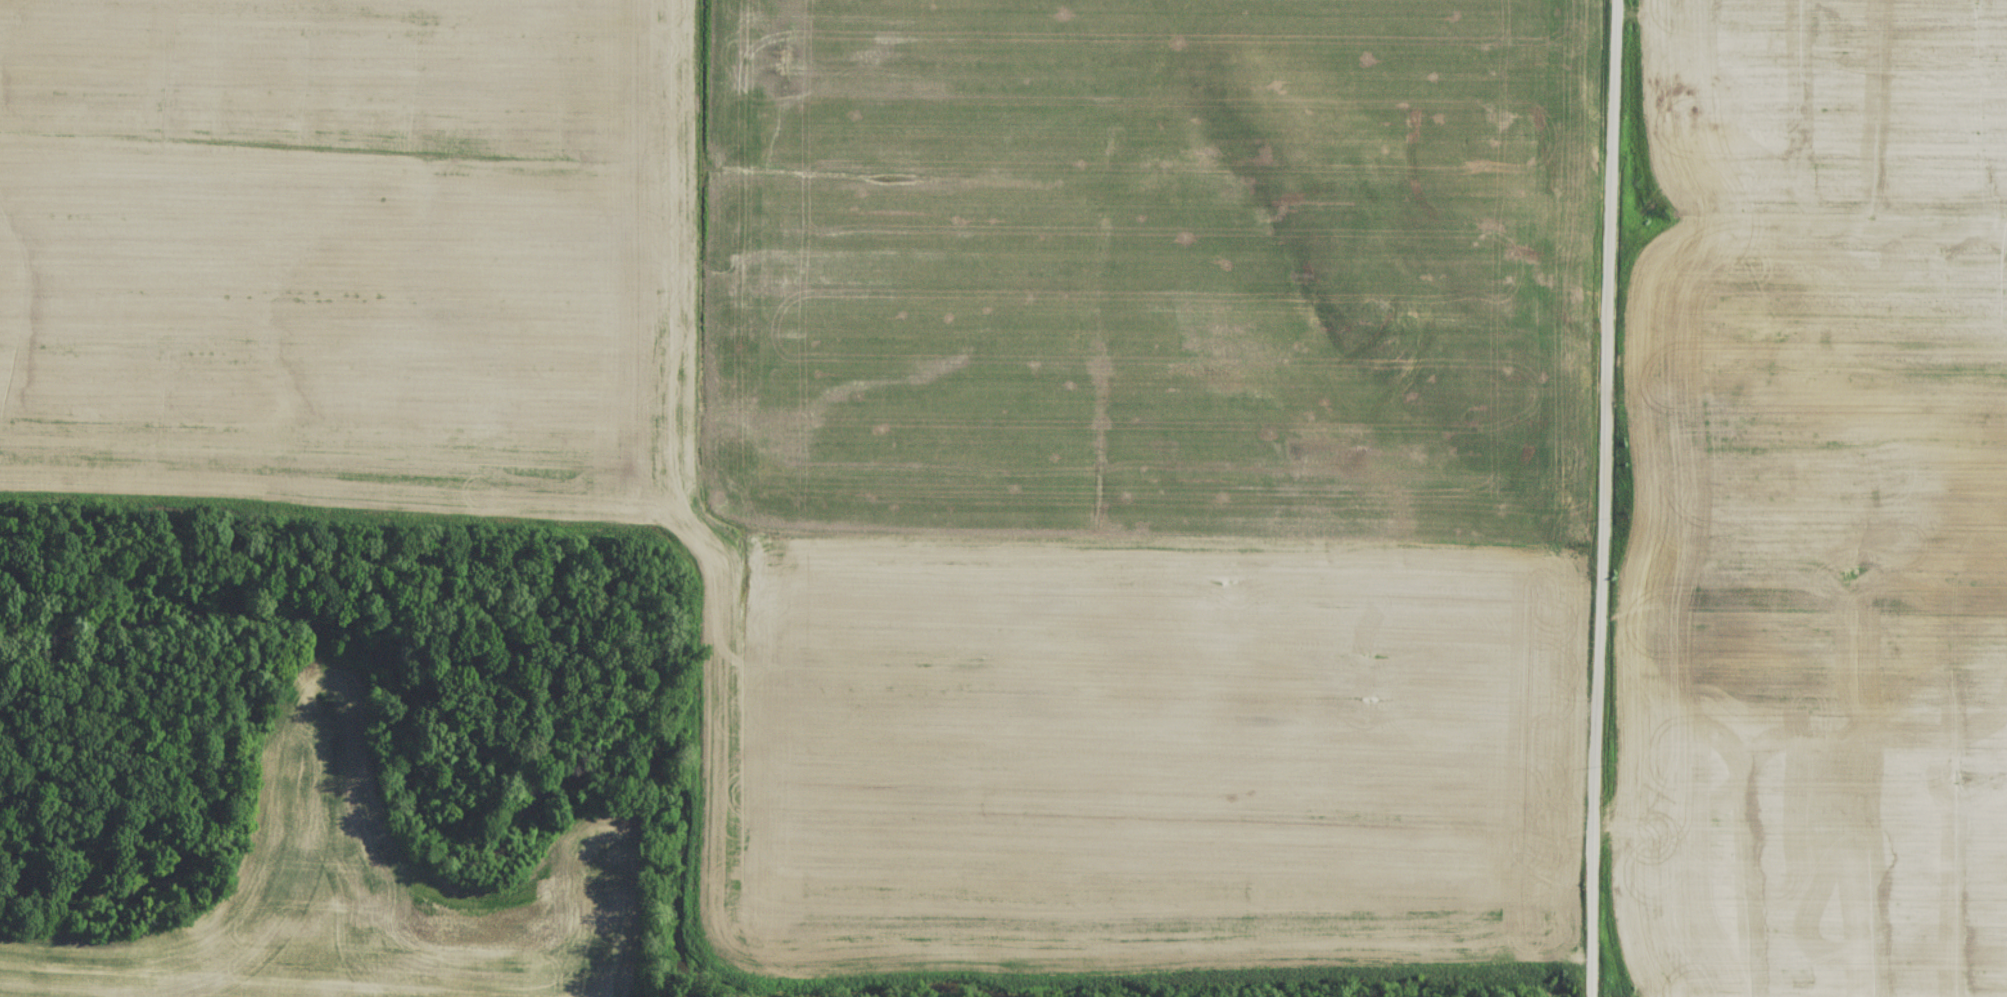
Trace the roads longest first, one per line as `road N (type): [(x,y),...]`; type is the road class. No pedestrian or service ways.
road 1 (residential): [(1596,996),(1617,0)]

